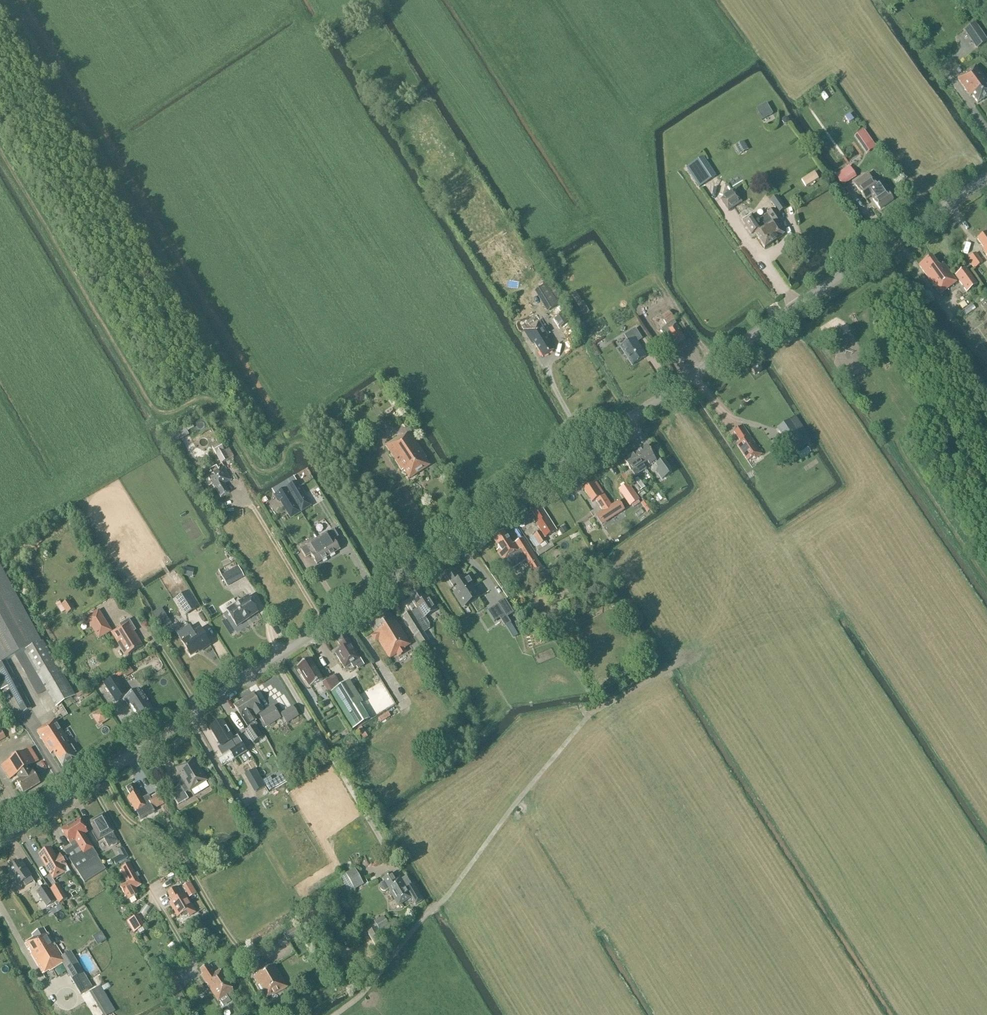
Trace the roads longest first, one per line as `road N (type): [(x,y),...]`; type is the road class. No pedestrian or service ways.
road 1 (tertiary): [(274,658),(986,182)]
road 2 (tertiary): [(0,844),(274,658)]
road 3 (track): [(269,952),(244,955),(180,855),(122,811),(102,774)]
road 4 (unclassified): [(393,850),(274,658)]
road 5 (track): [(192,963),(91,782)]

